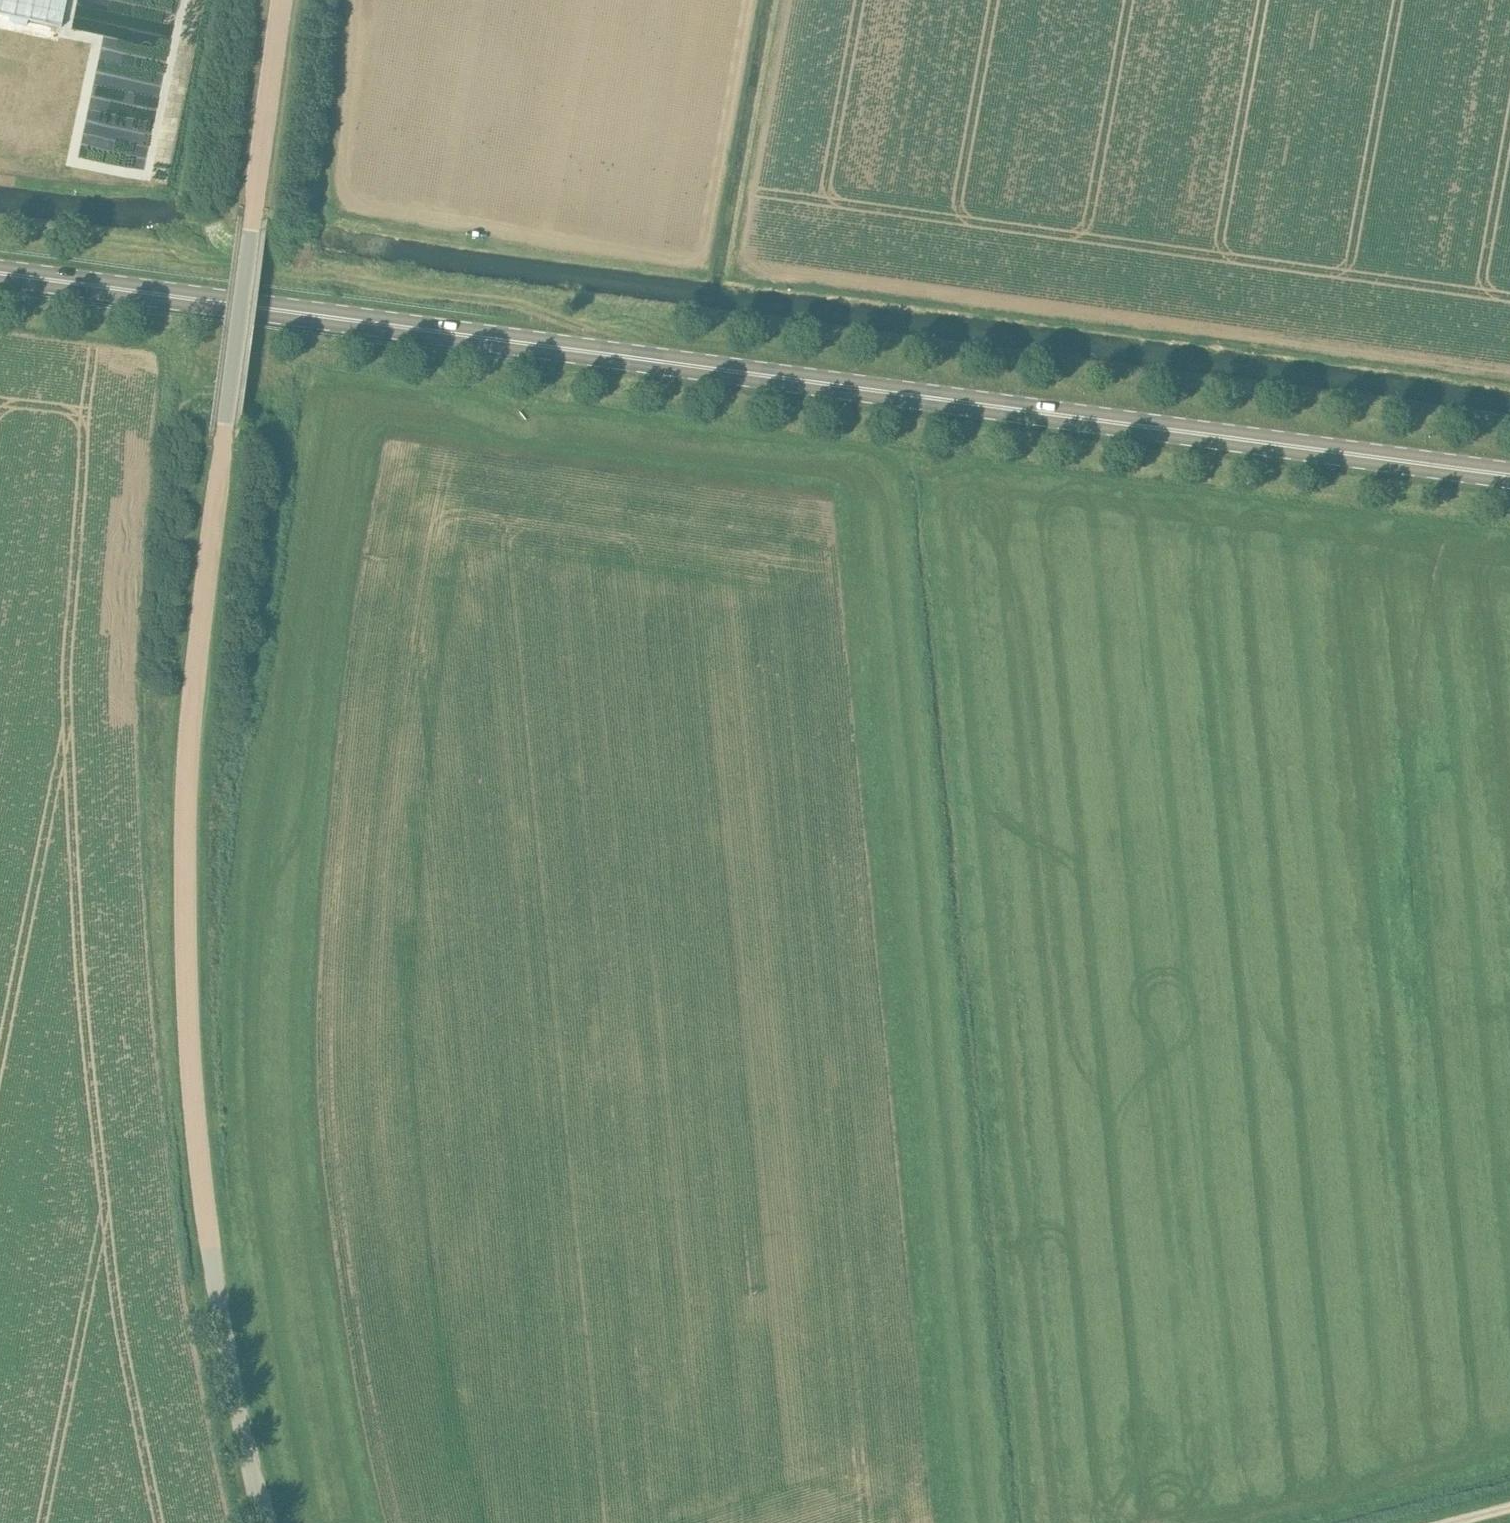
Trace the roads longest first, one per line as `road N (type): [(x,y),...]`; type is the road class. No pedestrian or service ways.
road 1 (unclassified): [(263,1522),(193,1127),(186,820),(224,425),(285,0)]
road 2 (primary): [(1509,475),(0,273)]

